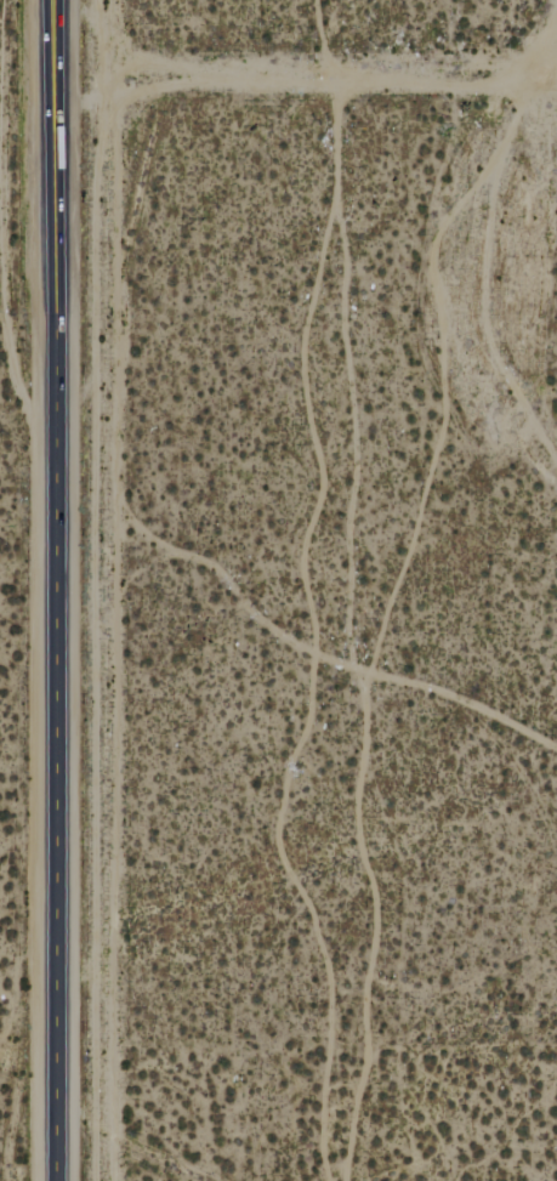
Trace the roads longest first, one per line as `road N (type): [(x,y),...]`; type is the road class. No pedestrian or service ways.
road 1 (trunk): [(57,1180),(60,0)]
road 2 (track): [(61,61),(556,60)]

